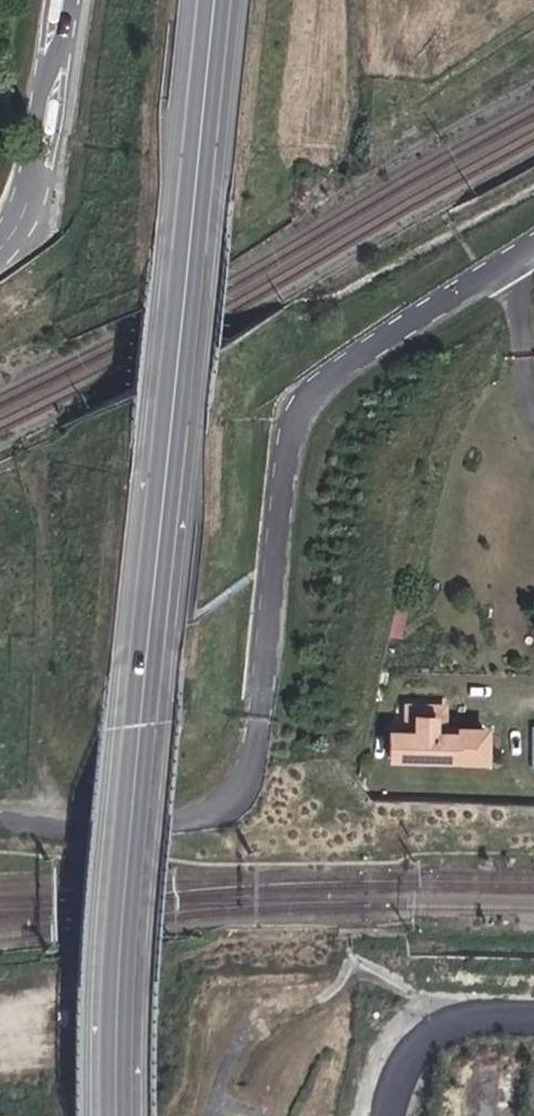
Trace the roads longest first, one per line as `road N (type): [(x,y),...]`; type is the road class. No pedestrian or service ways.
road 1 (secondary): [(182,266),(110,991),(106,1115)]
road 2 (track): [(54,828),(37,745),(47,535),(39,475)]
road 3 (secondary): [(182,266),(207,0)]
road 4 (residential): [(0,242),(30,185),(62,0)]

